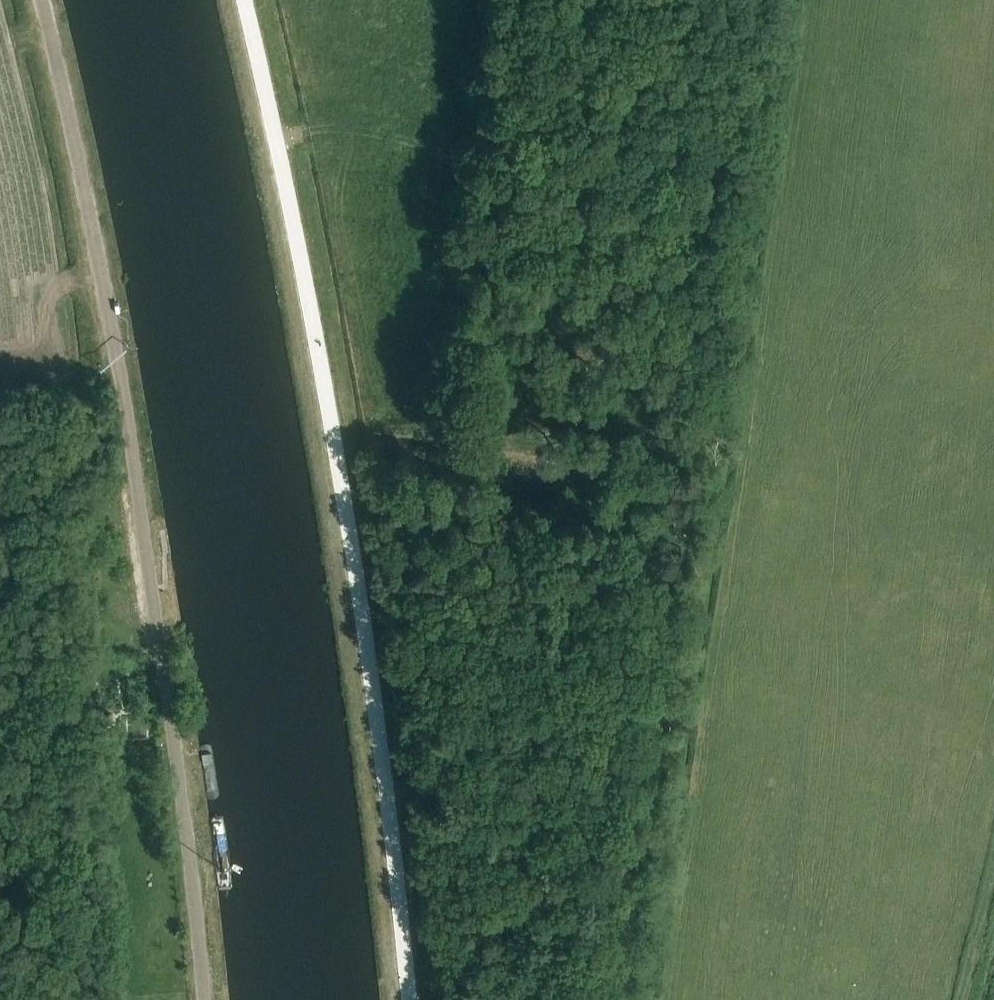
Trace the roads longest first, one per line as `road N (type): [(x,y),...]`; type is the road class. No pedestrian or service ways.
road 1 (unclassified): [(201,999),(181,796),(118,357),(40,0)]

